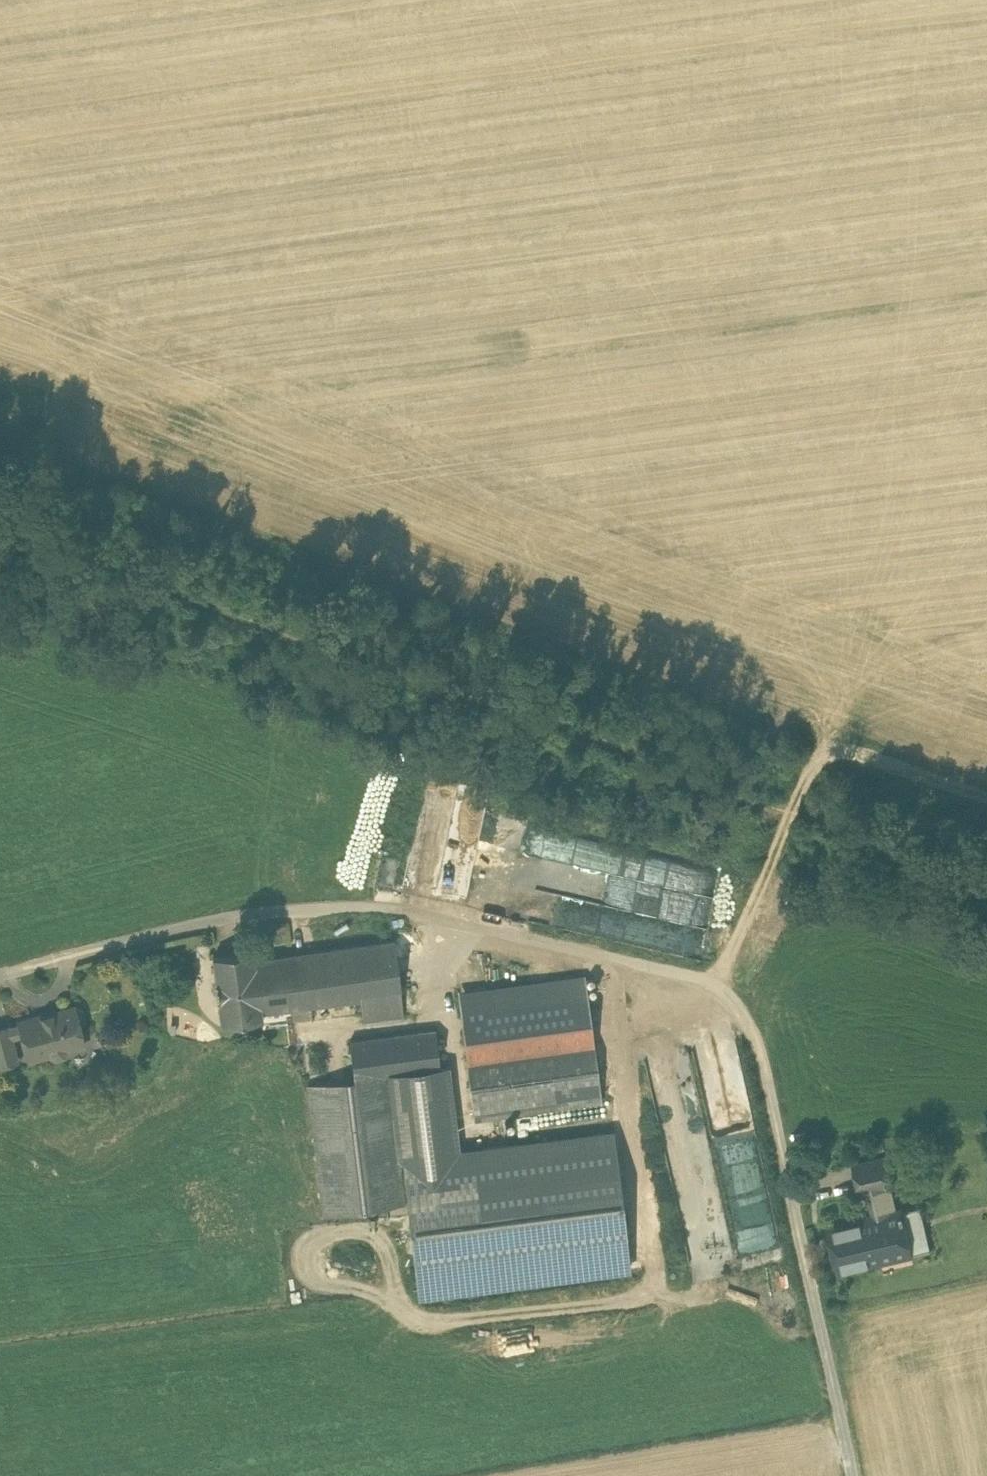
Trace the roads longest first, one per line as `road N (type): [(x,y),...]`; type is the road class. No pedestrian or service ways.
road 1 (unclassified): [(0,975),(211,920),(288,907),(388,904),(718,985),(744,1016),(760,1061),(854,1475)]
road 2 (track): [(718,985),(824,753),(986,802)]

